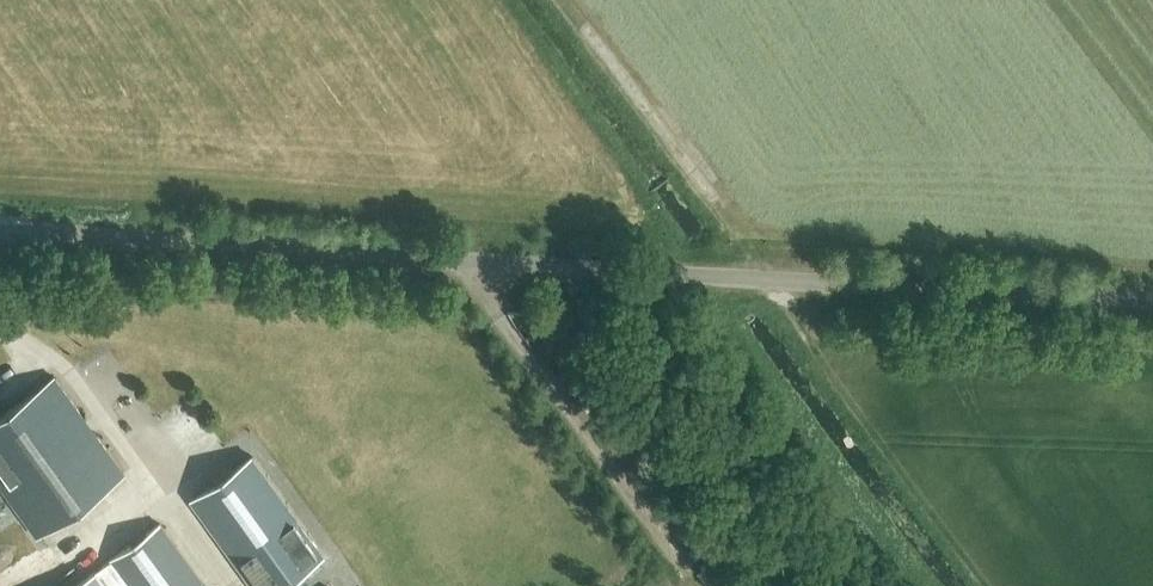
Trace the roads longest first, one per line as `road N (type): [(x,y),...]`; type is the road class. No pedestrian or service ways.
road 1 (unclassified): [(0,243),(1152,301)]
road 2 (track): [(461,266),(694,585)]

